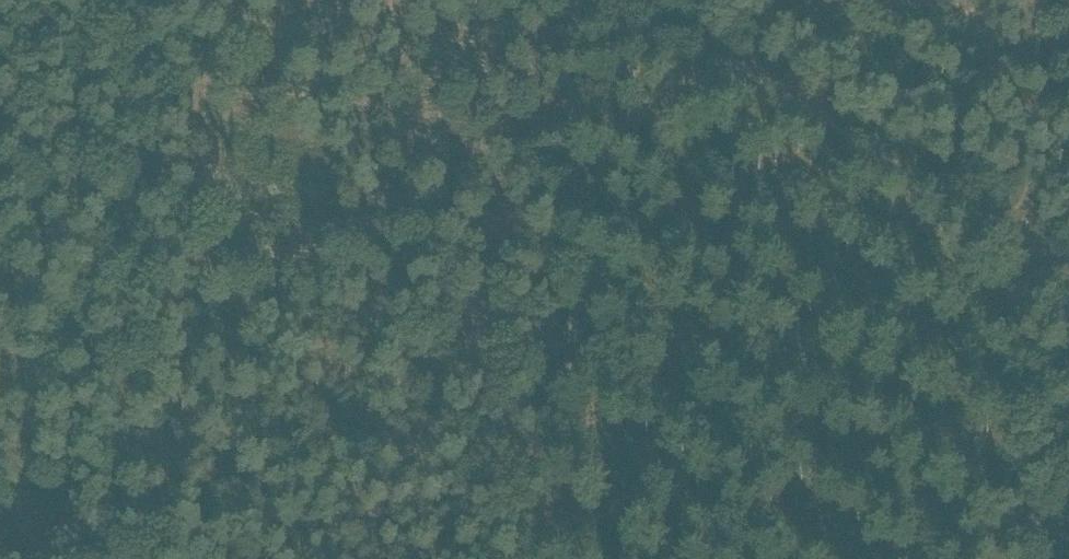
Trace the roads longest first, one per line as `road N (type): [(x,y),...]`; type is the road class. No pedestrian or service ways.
road 1 (track): [(996,558),(1032,0)]
road 2 (track): [(567,0),(538,558)]
road 3 (track): [(126,558),(146,0)]
road 4 (track): [(584,0),(934,190),(1068,275)]

